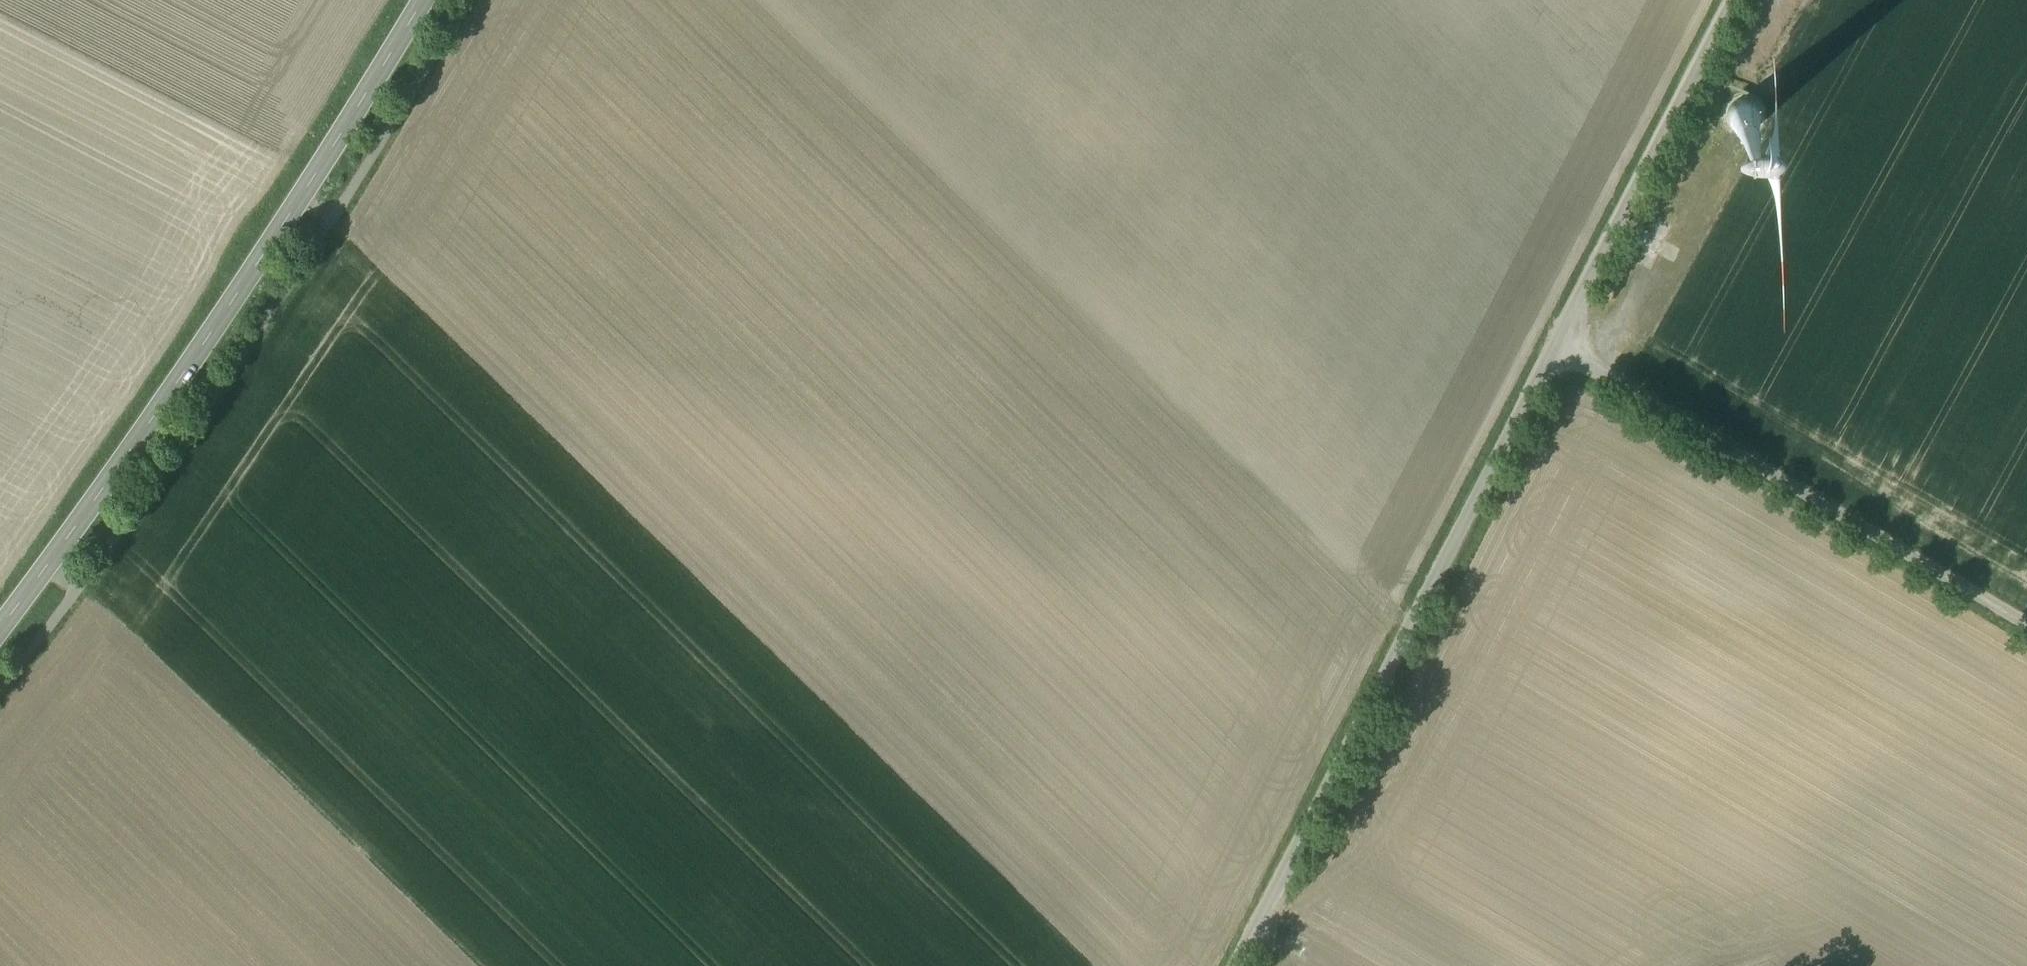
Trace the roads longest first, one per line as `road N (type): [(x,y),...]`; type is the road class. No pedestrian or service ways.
road 1 (tertiary): [(422,0),(253,266),(0,626)]
road 2 (unclassified): [(1557,348),(1237,965)]
road 3 (unclassified): [(2026,626),(1557,348)]
road 4 (unclassified): [(1734,0),(1557,348)]

